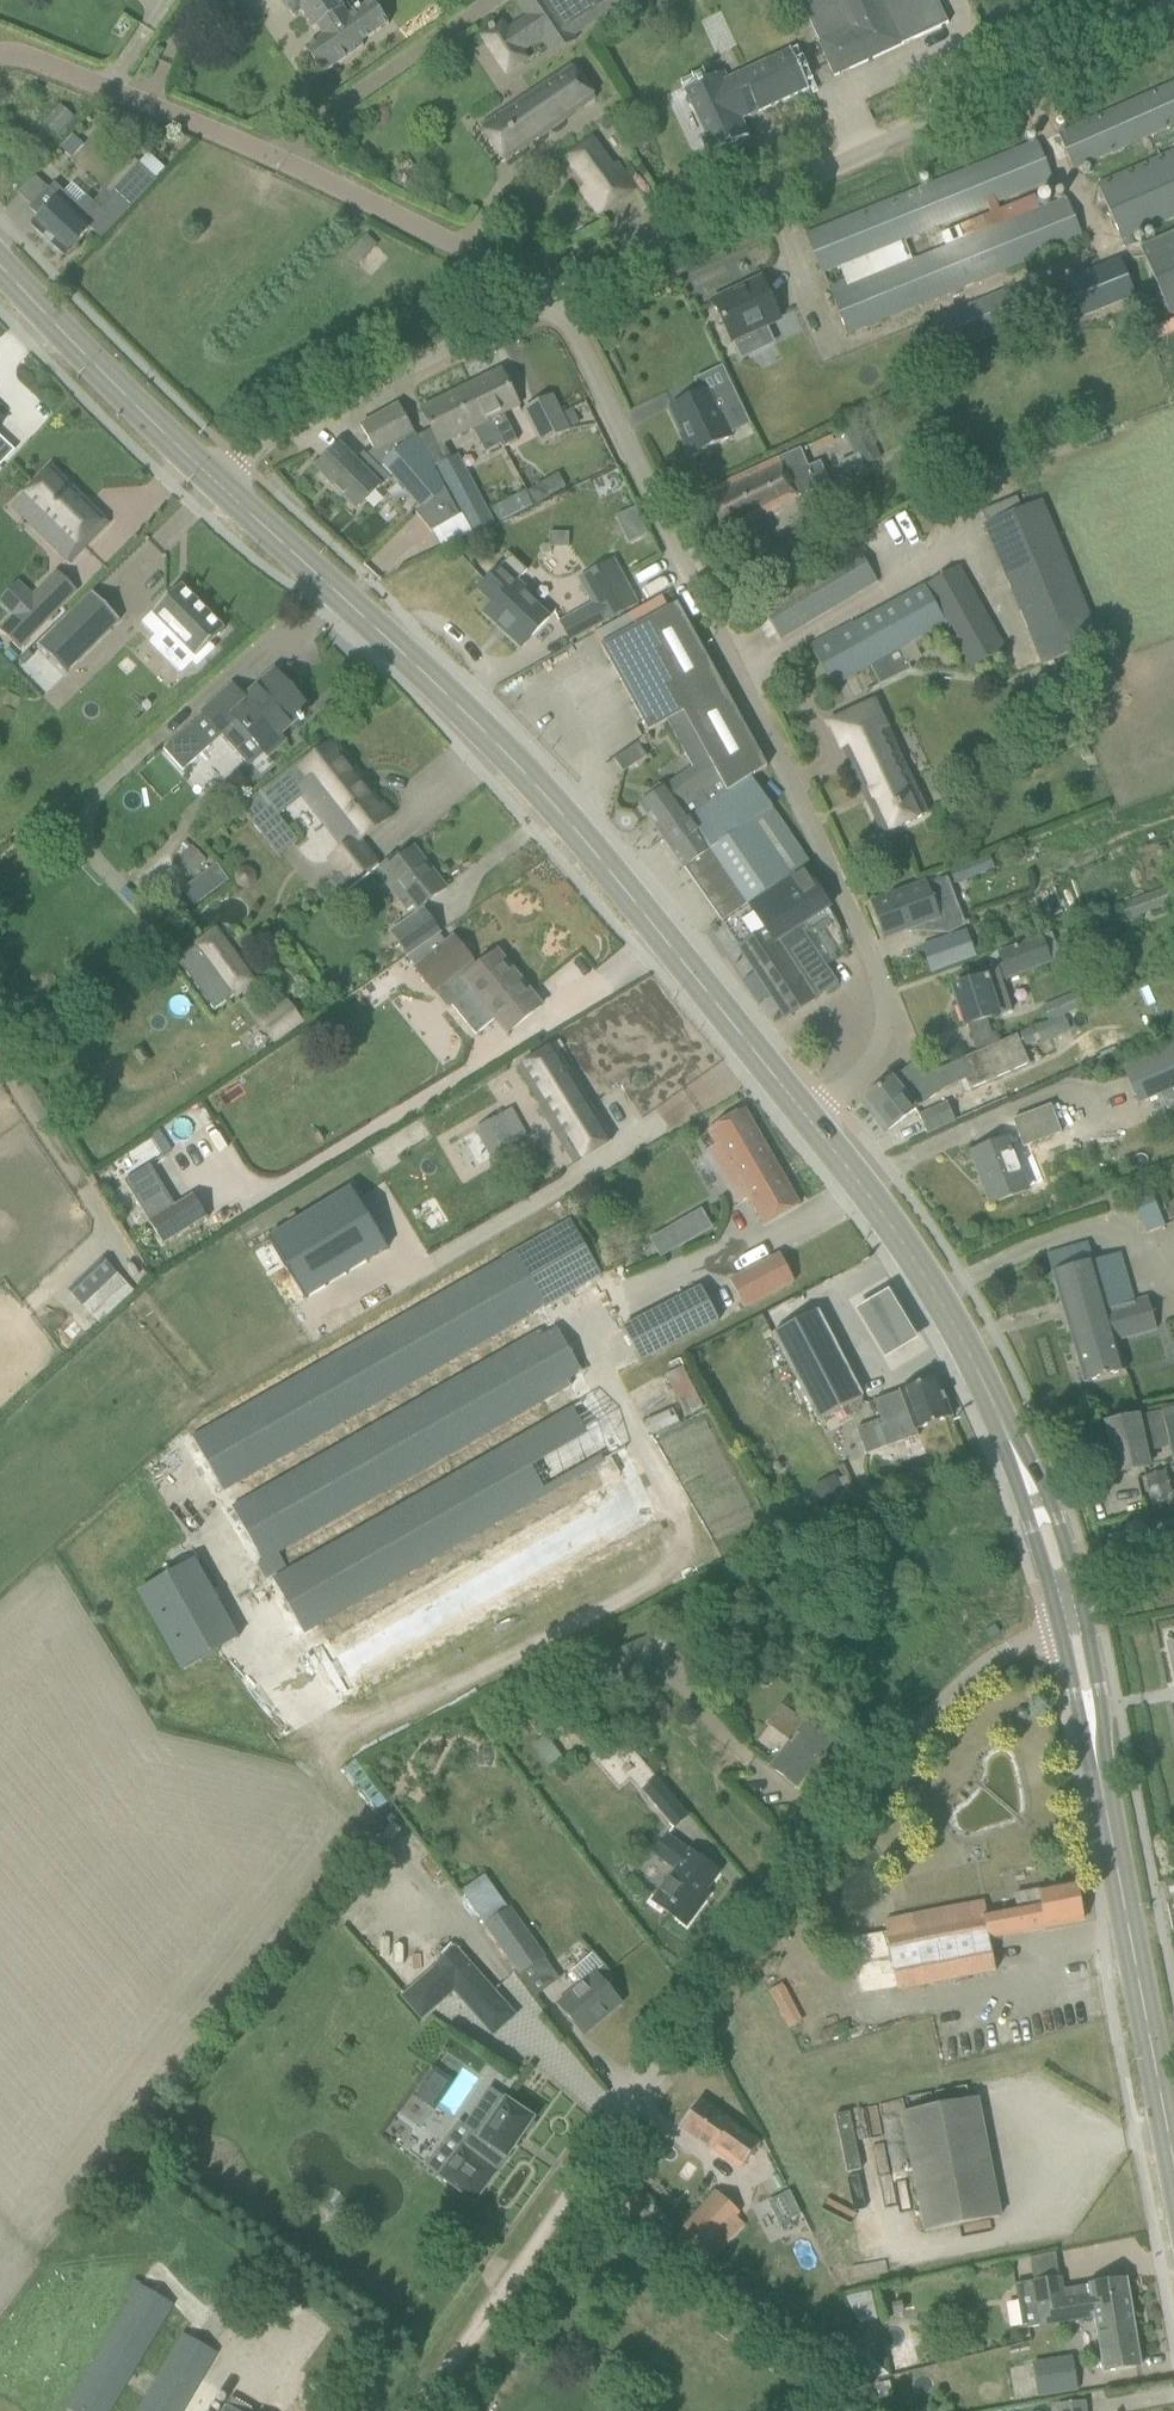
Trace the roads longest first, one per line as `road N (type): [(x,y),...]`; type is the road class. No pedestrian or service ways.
road 1 (unclassified): [(423,2410),(883,1750),(945,1691),(1058,1622)]
road 2 (unclassified): [(811,1121),(871,1066),(882,1044),(879,980),(555,299)]
road 3 (tertiary): [(211,478),(548,798),(811,1121)]
road 4 (unclassified): [(555,299),(1173,6)]
road 5 (unclassified): [(555,299),(266,153),(29,59),(0,57)]
road 6 (tertiary): [(1173,2187),(1095,1753)]
road 7 (tertiary): [(811,1121),(924,1277),(975,1362),(1020,1463)]
road 8 (unclassified): [(211,478),(237,457),(555,299)]
road 9 (tertiary): [(0,265),(211,478)]
road 10 (tertiary): [(1095,1753),(1100,1707),(1076,1592)]
road 11 (tertiary): [(1020,1463),(1058,1622)]
road 12 (tertiary): [(1076,1592),(1057,1525),(1020,1463)]
road 13 (tertiary): [(1058,1622),(1095,1753)]

